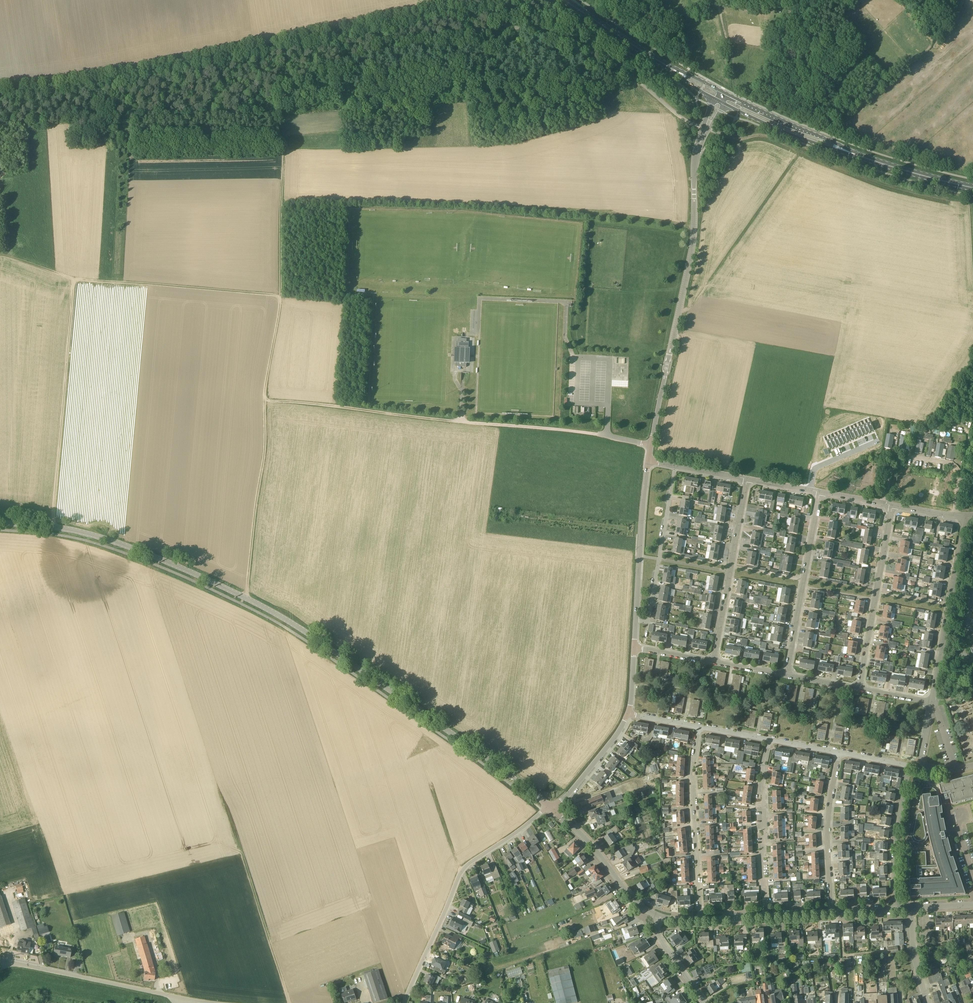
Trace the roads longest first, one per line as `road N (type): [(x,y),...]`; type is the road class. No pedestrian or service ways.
road 1 (unclassified): [(705,131),(596,54),(465,15),(0,96)]
road 2 (tertiary): [(551,807),(265,607),(97,535),(0,523)]
road 3 (track): [(240,603),(282,297),(285,155),(270,107),(213,61)]
road 4 (track): [(597,434),(265,400)]
road 5 (tertiary): [(651,445),(689,264),(695,161),(705,131)]
road 6 (secondary): [(972,188),(856,155),(722,97)]
road 7 (track): [(74,278),(52,534)]
road 8 (residential): [(406,1002),(461,872),(551,807)]
road 9 (unclassified): [(214,1002),(5,960)]
road 10 (track): [(282,297),(74,278)]
road 11 (residential): [(932,702),(966,516),(955,515)]
road 12 (track): [(799,151),(695,302),(680,308)]
road 13 (residential): [(701,920),(691,779),(700,727)]
road 14 (track): [(231,819),(290,1002)]
road 15 (residential): [(859,689),(892,506)]
road 16 (residential): [(714,662),(747,479)]
road 17 (residential): [(787,675),(820,492)]
road 18 (secondary): [(722,97),(564,0)]
road 19 (residential): [(766,917),(762,786),(770,741)]
road 20 (residential): [(636,620),(649,621),(675,466)]
road 21 (residential): [(832,913),(827,829),(839,753)]
road 22 (tertiary): [(636,620),(648,461)]
road 23 (tertiary): [(661,918),(630,897),(551,807)]
road 24 (residential): [(955,515),(958,469),(912,456),(895,461),(884,504)]
road 25 (residential): [(897,909),(896,840),(909,766)]
road 26 (track): [(839,167),(767,136),(732,139),(706,129)]
road 27 (tertiary): [(551,807),(629,714)]

